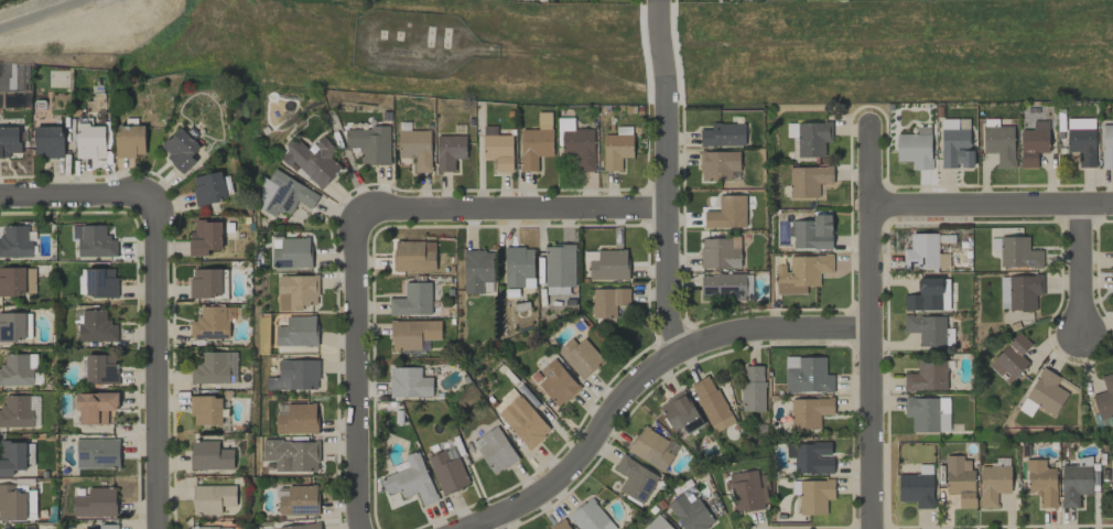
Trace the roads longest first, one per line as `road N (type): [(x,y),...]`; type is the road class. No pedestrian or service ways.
road 1 (residential): [(464,528),(537,495),(582,452),(618,398),(674,352),(736,332),(871,330)]
road 2 (residential): [(869,123),(870,528)]
road 3 (residential): [(661,0),(666,301),(674,352)]
road 4 (residential): [(365,218),(357,240),(358,528)]
road 5 (residential): [(155,528),(152,222)]
road 6 (residential): [(365,218),(663,206)]
road 7 (residential): [(869,209),(1112,206)]
road 8 (residential): [(0,197),(134,195),(152,222)]
road 9 (residential): [(1077,206),(1079,345)]

